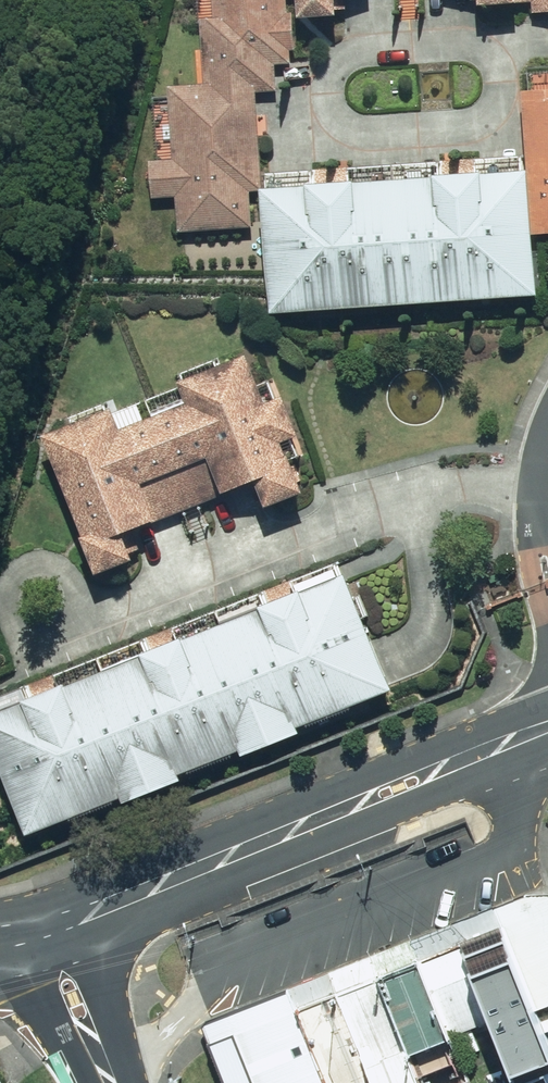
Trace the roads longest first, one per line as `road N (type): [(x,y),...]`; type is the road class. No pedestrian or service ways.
road 1 (tertiary): [(82,915),(547,727)]
road 2 (residential): [(546,484),(447,488),(87,620)]
road 3 (residential): [(325,94),(341,126),(361,134),(481,128),(502,93),(501,45)]
road 4 (residential): [(501,45),(349,57),(328,73),(325,94)]
road 5 (secondary): [(103,1082),(43,1011),(4,938)]
road 6 (secondary): [(82,915),(108,1008),(116,1082)]
road 7 (residential): [(87,620),(38,639),(21,632),(5,612),(22,573)]

